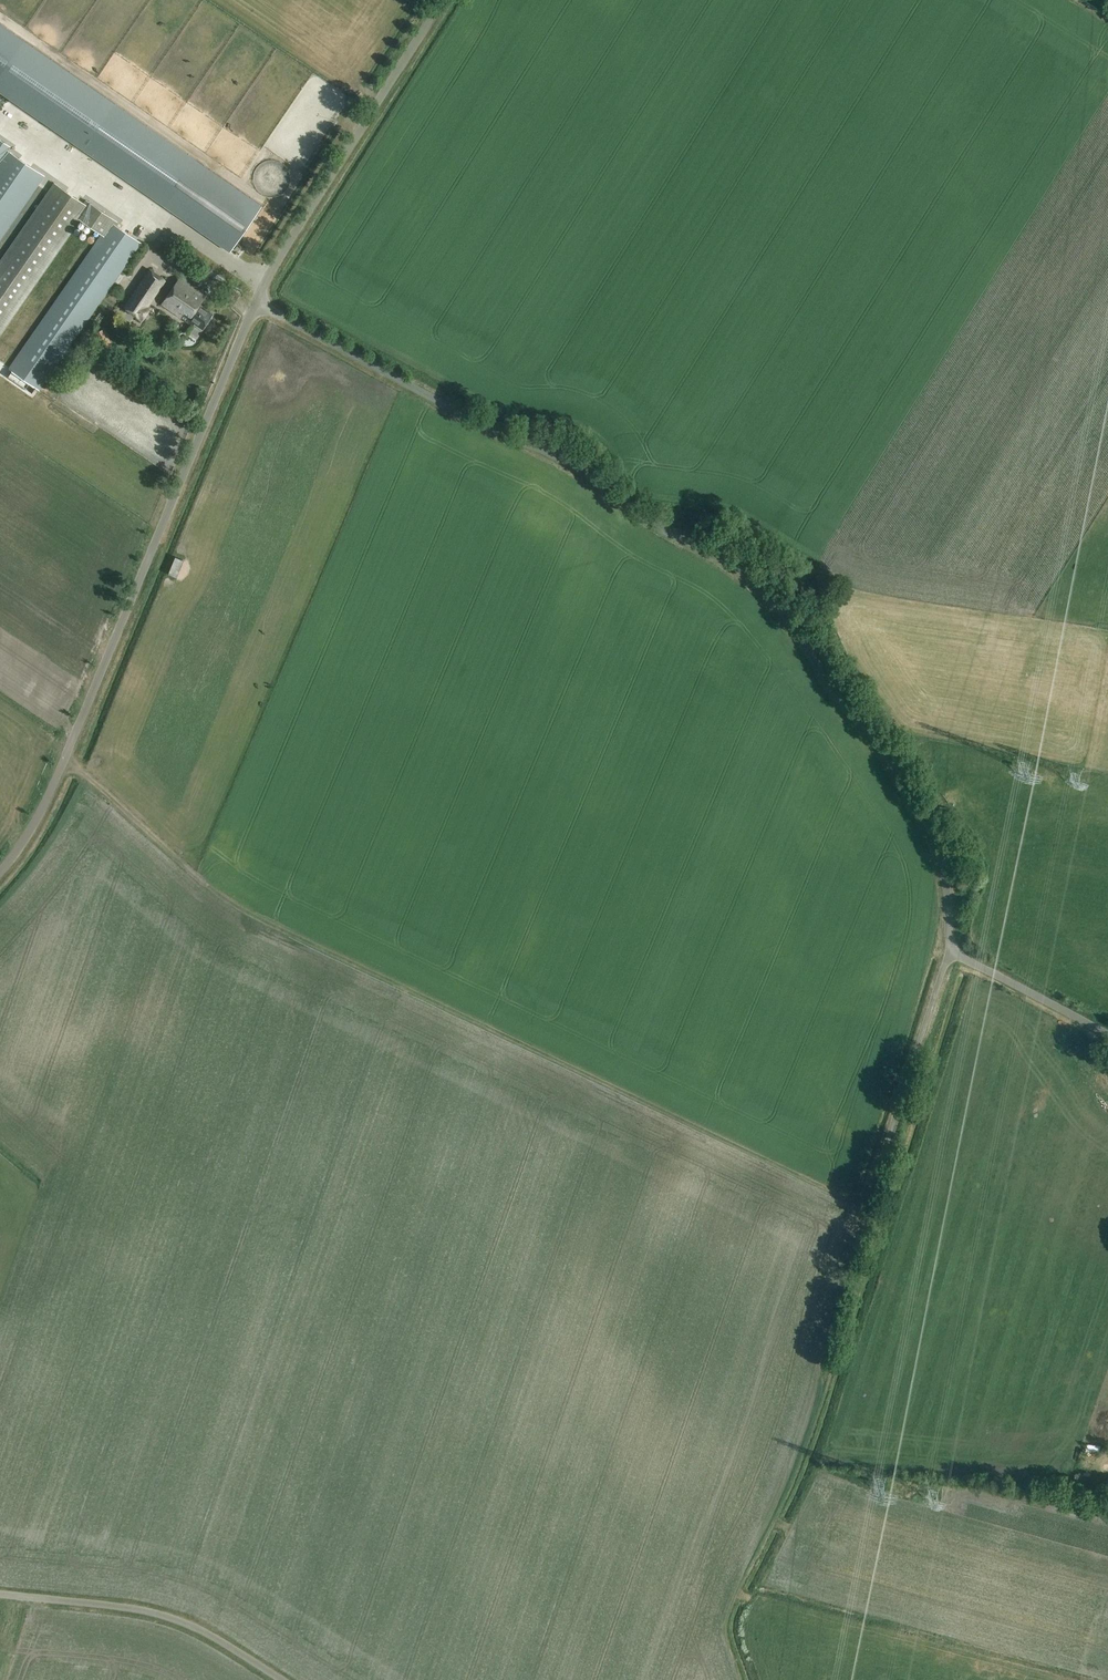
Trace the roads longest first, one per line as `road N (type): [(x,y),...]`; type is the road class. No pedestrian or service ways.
road 1 (unclassified): [(1107,1035),(953,947),(948,876),(918,808),(814,652),(755,585),(726,561),(649,522),(573,466),(257,302)]
road 2 (unclassified): [(0,871),(69,748),(257,302)]
road 3 (unclassified): [(257,302),(441,0)]
road 4 (unclassified): [(283,1679),(177,1620),(0,1595)]

